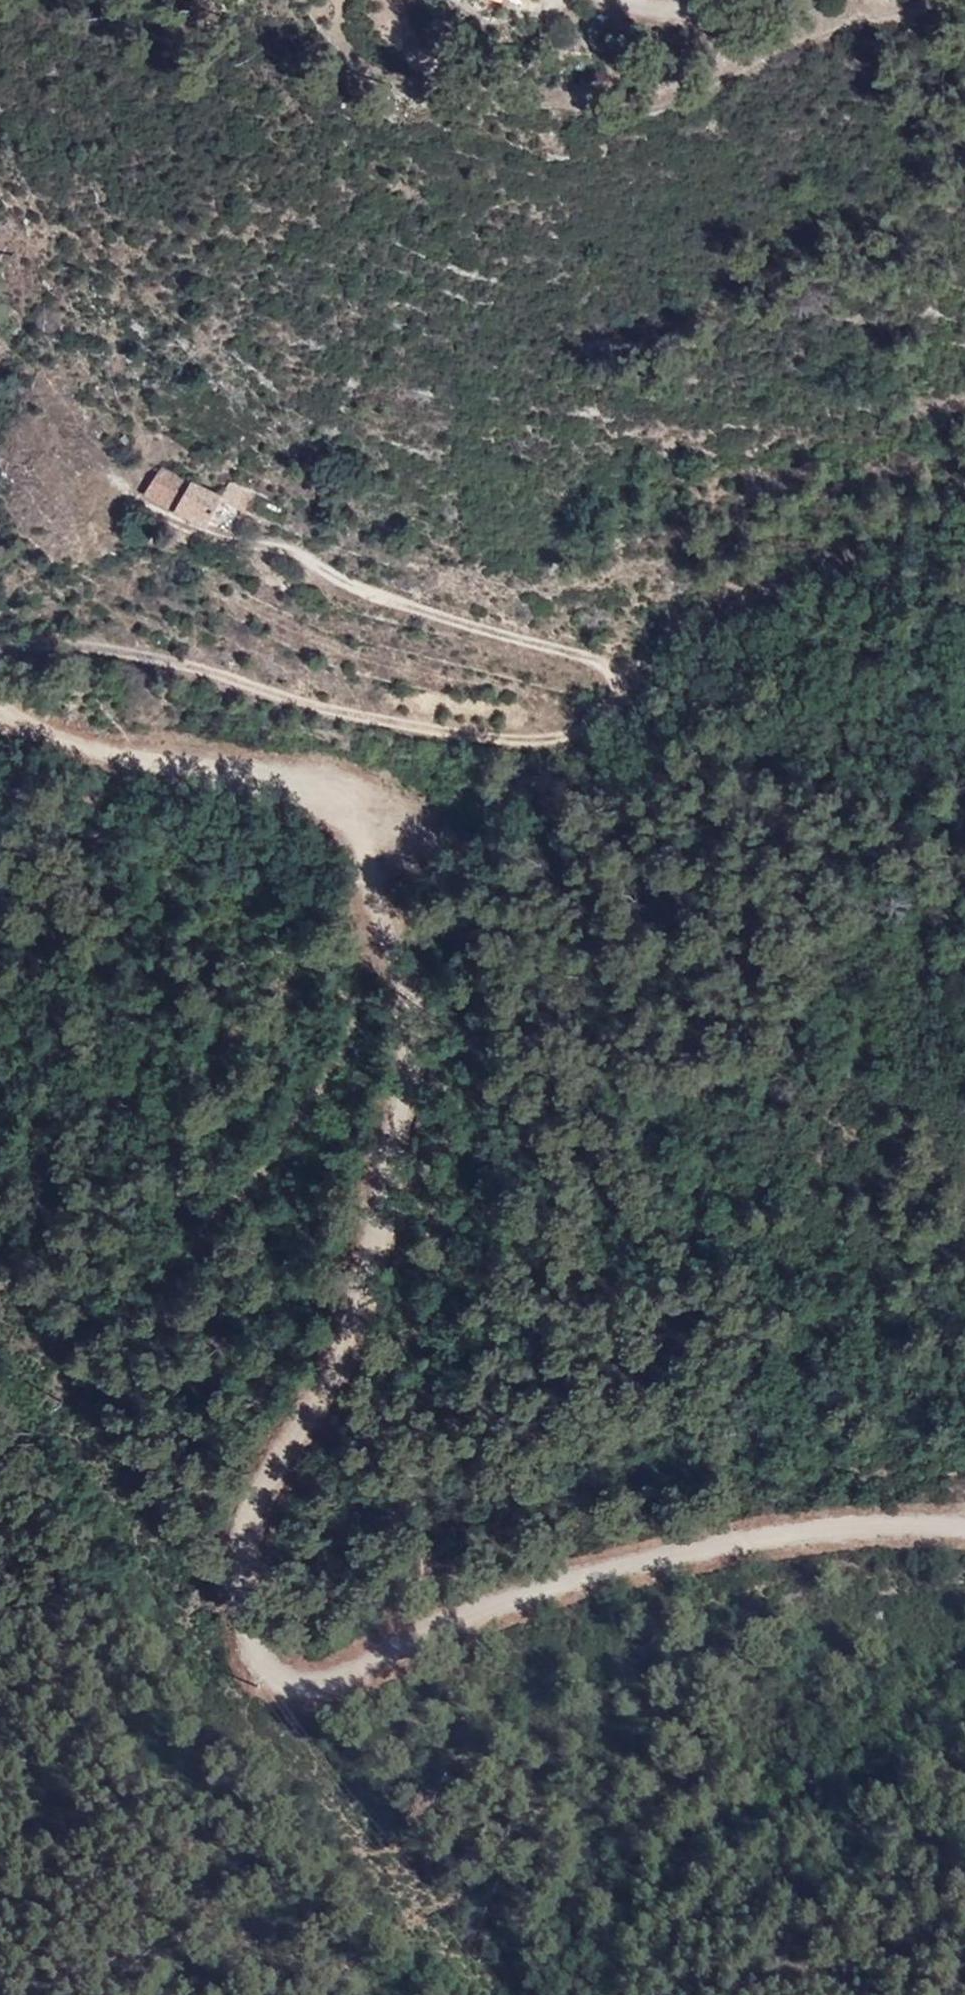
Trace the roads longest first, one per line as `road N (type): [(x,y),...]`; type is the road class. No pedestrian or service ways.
road 1 (track): [(964,1525),(788,1533),(651,1556),(535,1588),(342,1673),(292,1677),(253,1651),(240,1606),(249,1521),(313,1421),(360,1299),(391,1153),(413,987),(336,808),(249,773),(59,736),(0,703)]

